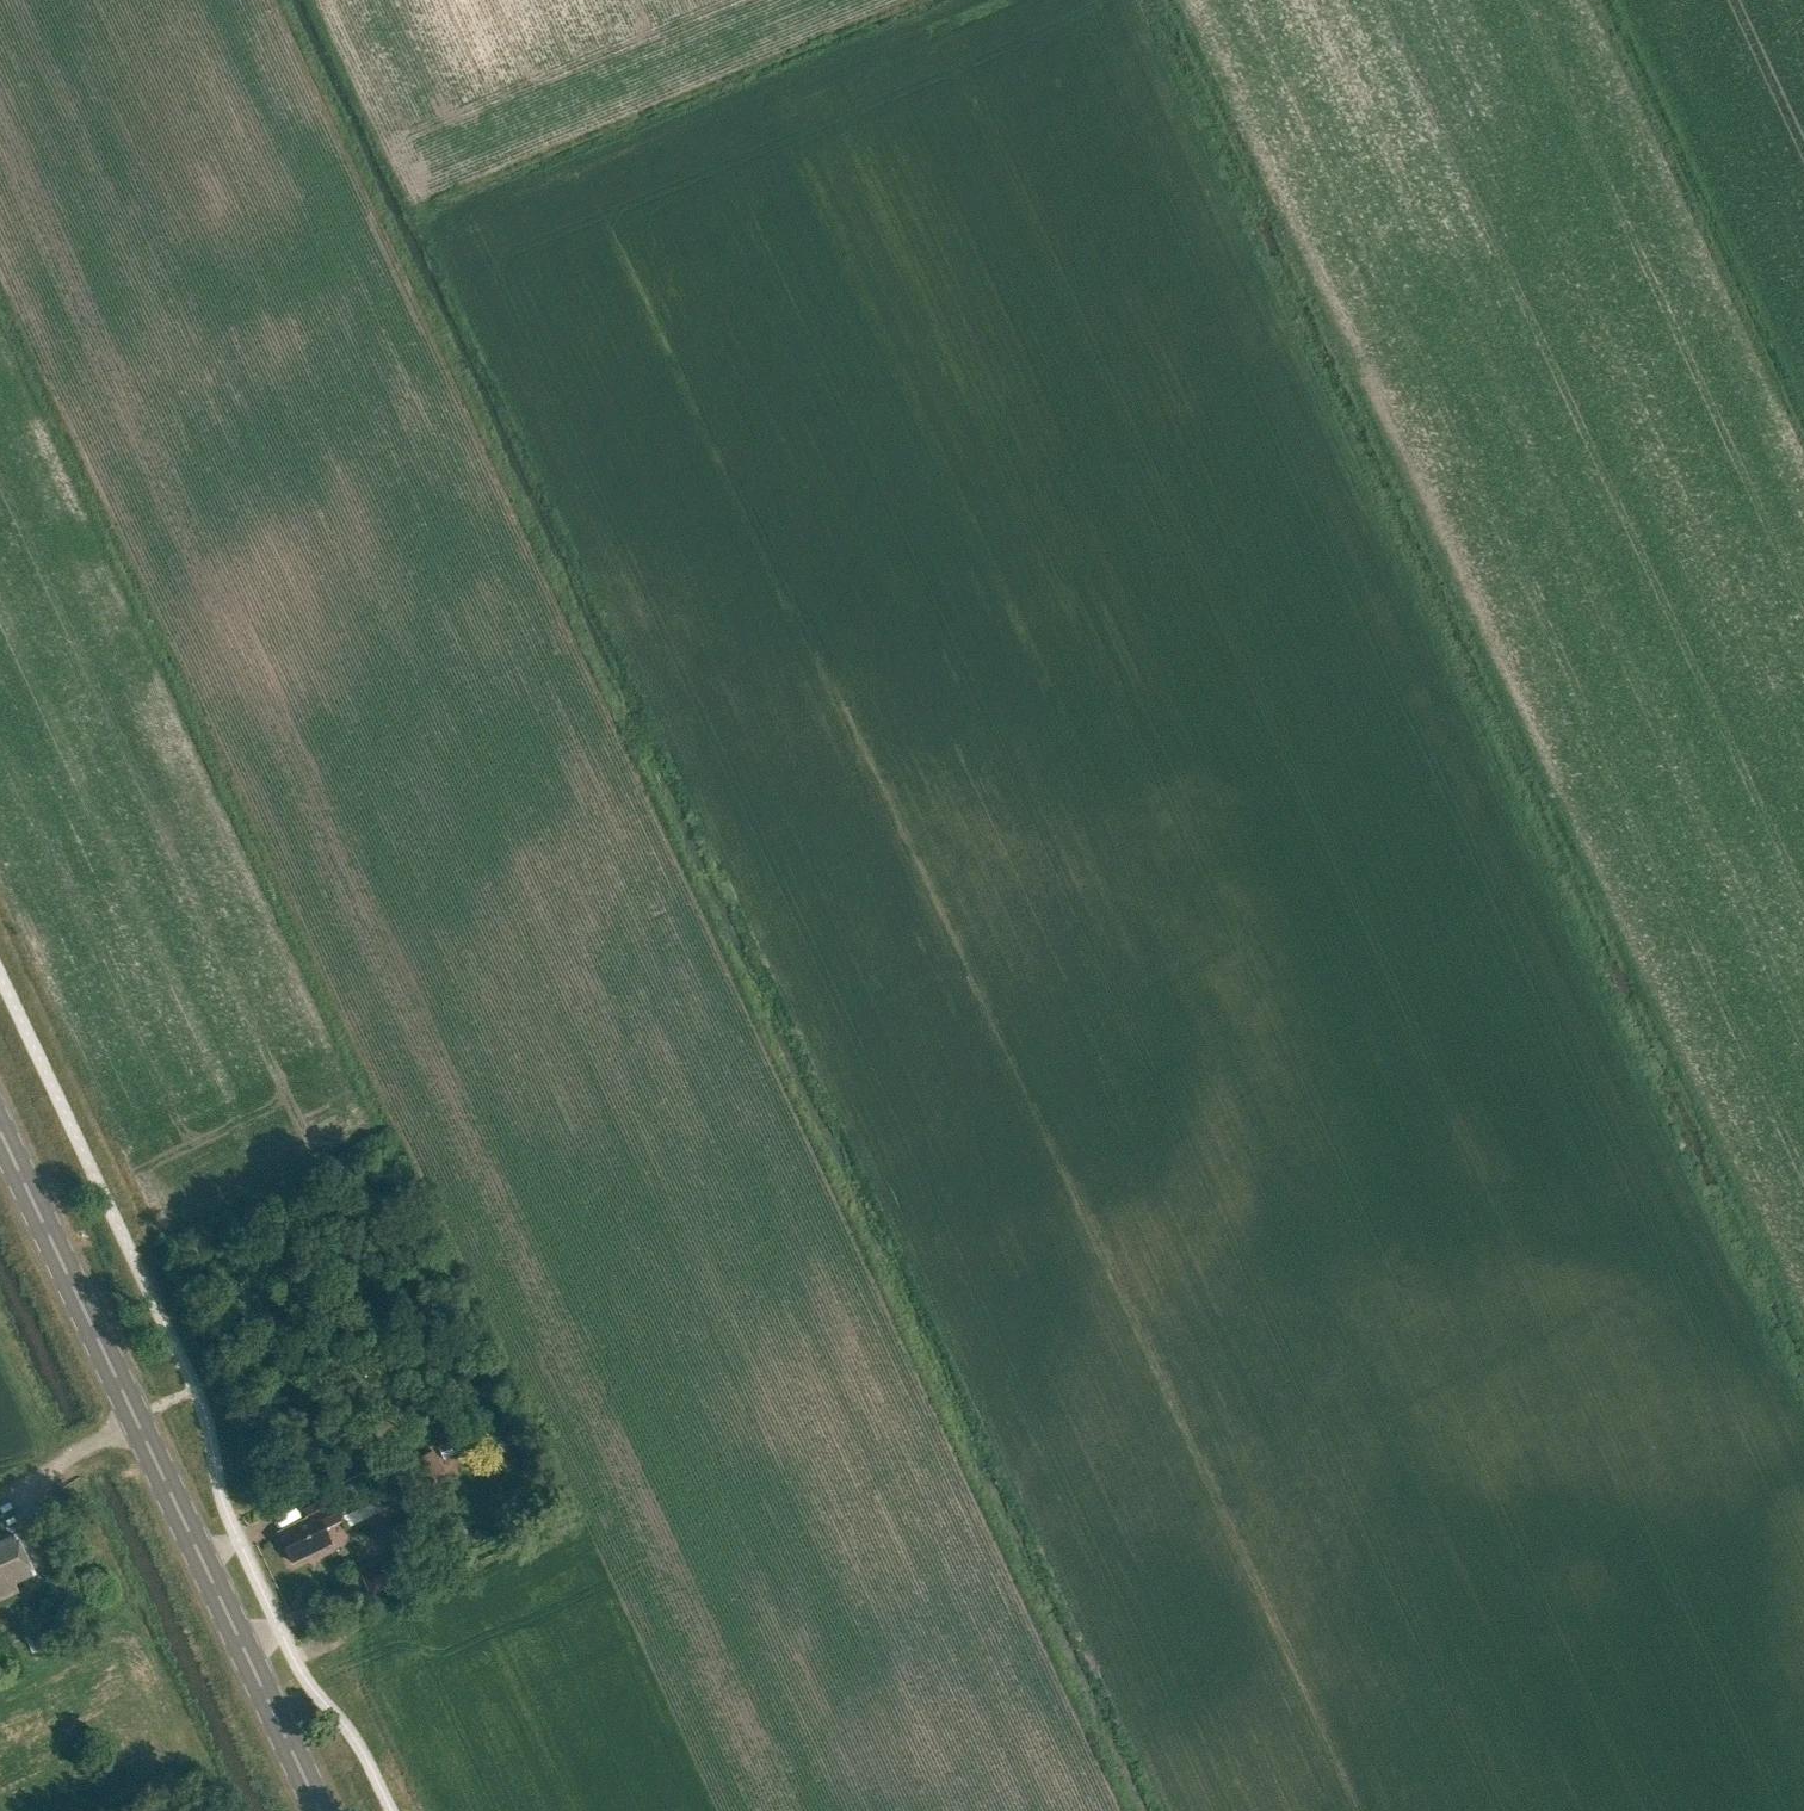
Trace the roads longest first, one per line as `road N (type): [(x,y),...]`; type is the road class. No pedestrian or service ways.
road 1 (primary): [(320,1810),(0,1131)]

